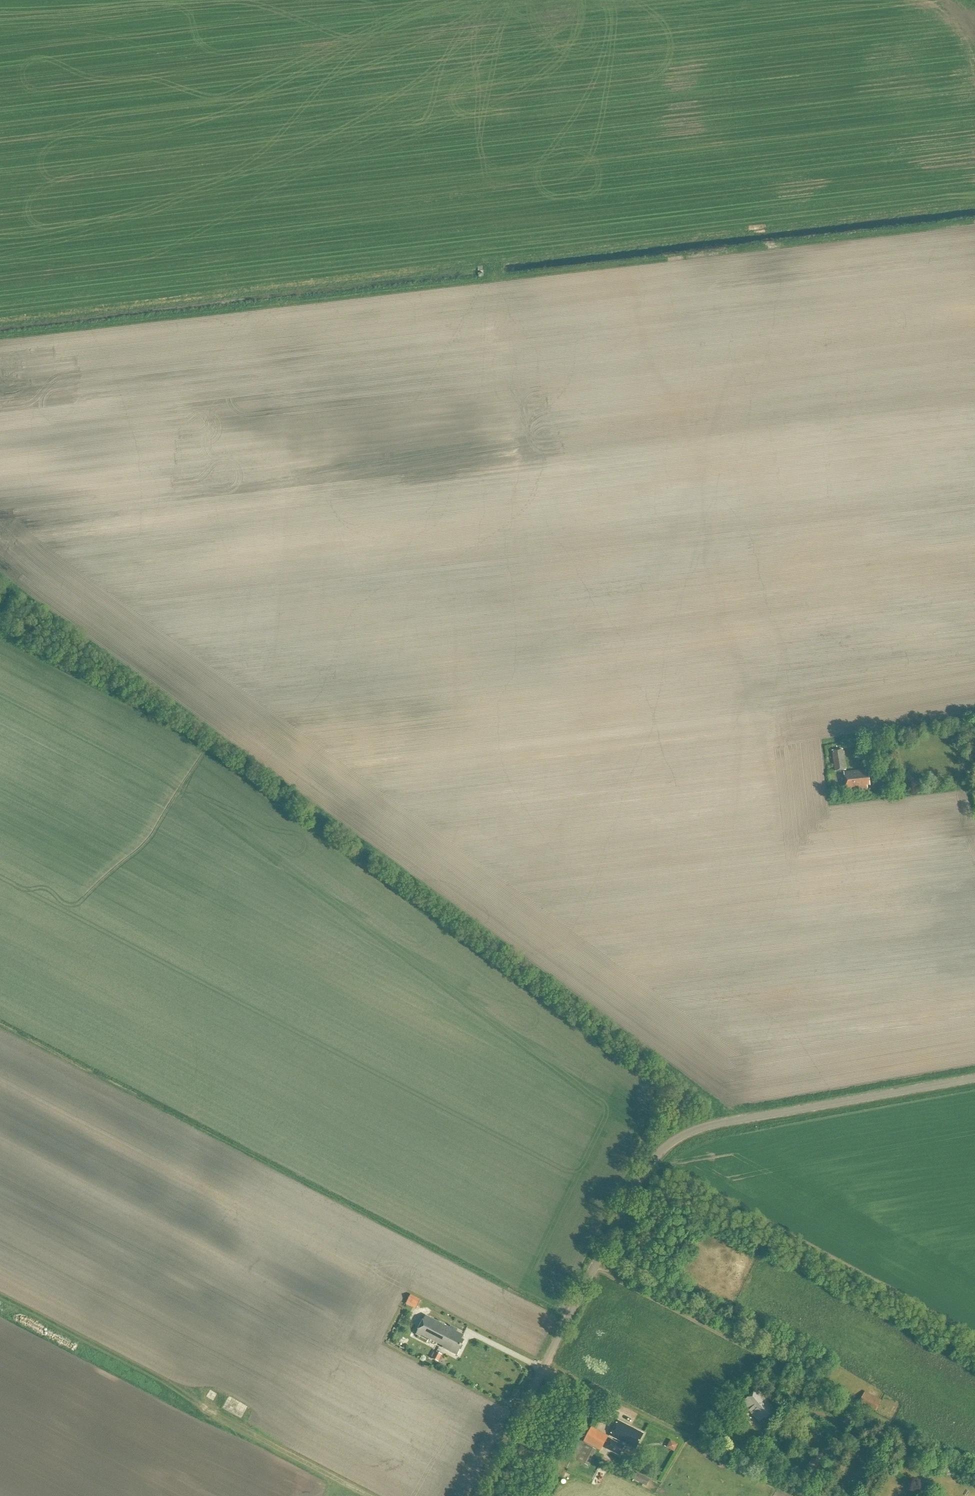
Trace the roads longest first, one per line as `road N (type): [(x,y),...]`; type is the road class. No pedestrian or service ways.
road 1 (unclassified): [(477,1495),(637,1182),(670,1142),(718,1124),(974,1078)]

